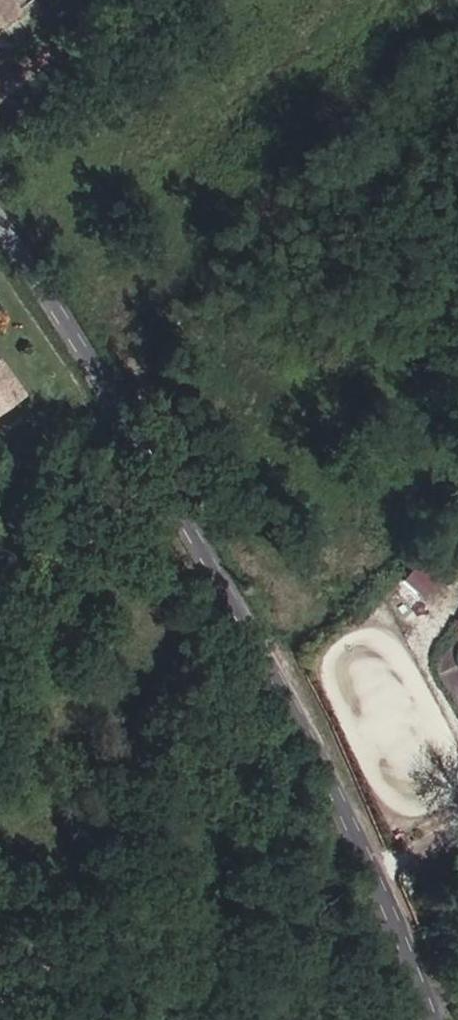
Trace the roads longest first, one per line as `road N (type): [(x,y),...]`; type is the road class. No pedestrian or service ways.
road 1 (unclassified): [(431,1019),(340,790),(196,509),(0,211)]
road 2 (residential): [(213,1019),(0,938)]

